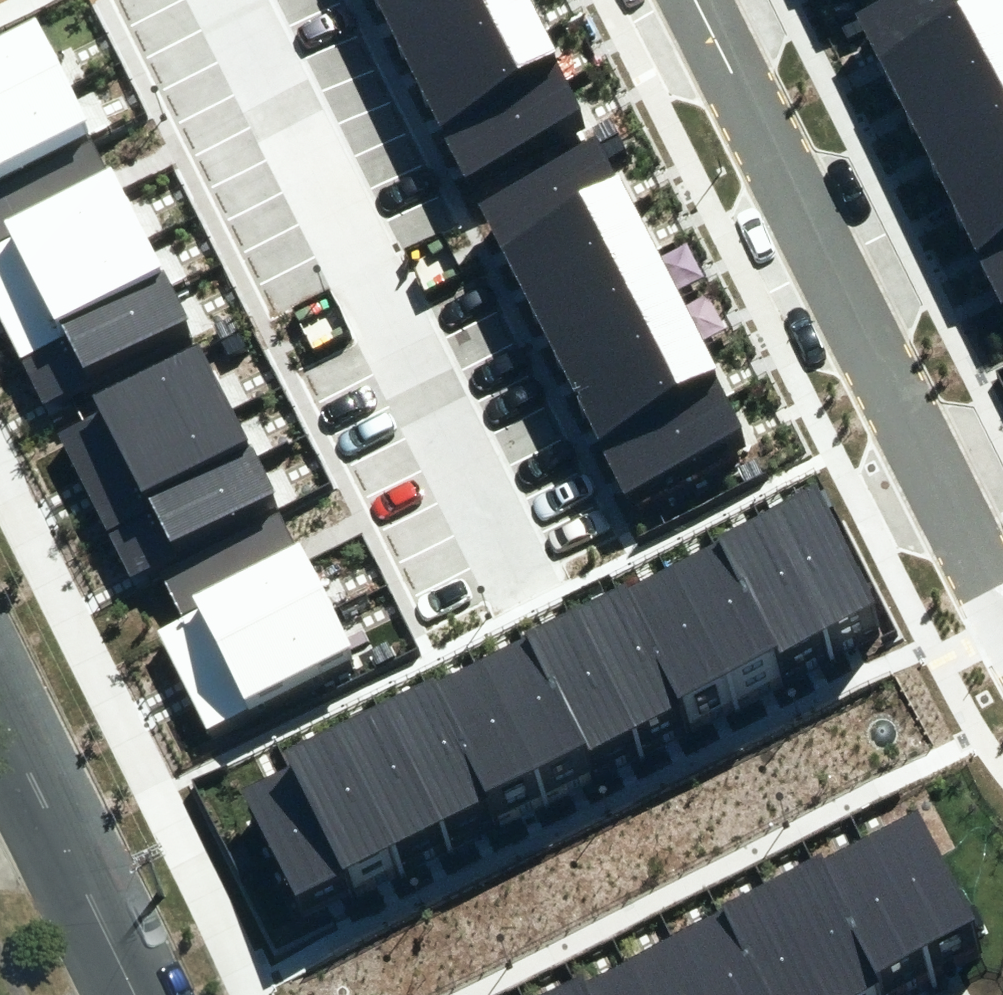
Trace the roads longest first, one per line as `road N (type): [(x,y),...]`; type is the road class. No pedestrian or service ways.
road 1 (residential): [(1002,614),(694,0)]
road 2 (residential): [(516,581),(222,0)]
road 3 (secondary): [(134,994),(0,723)]

